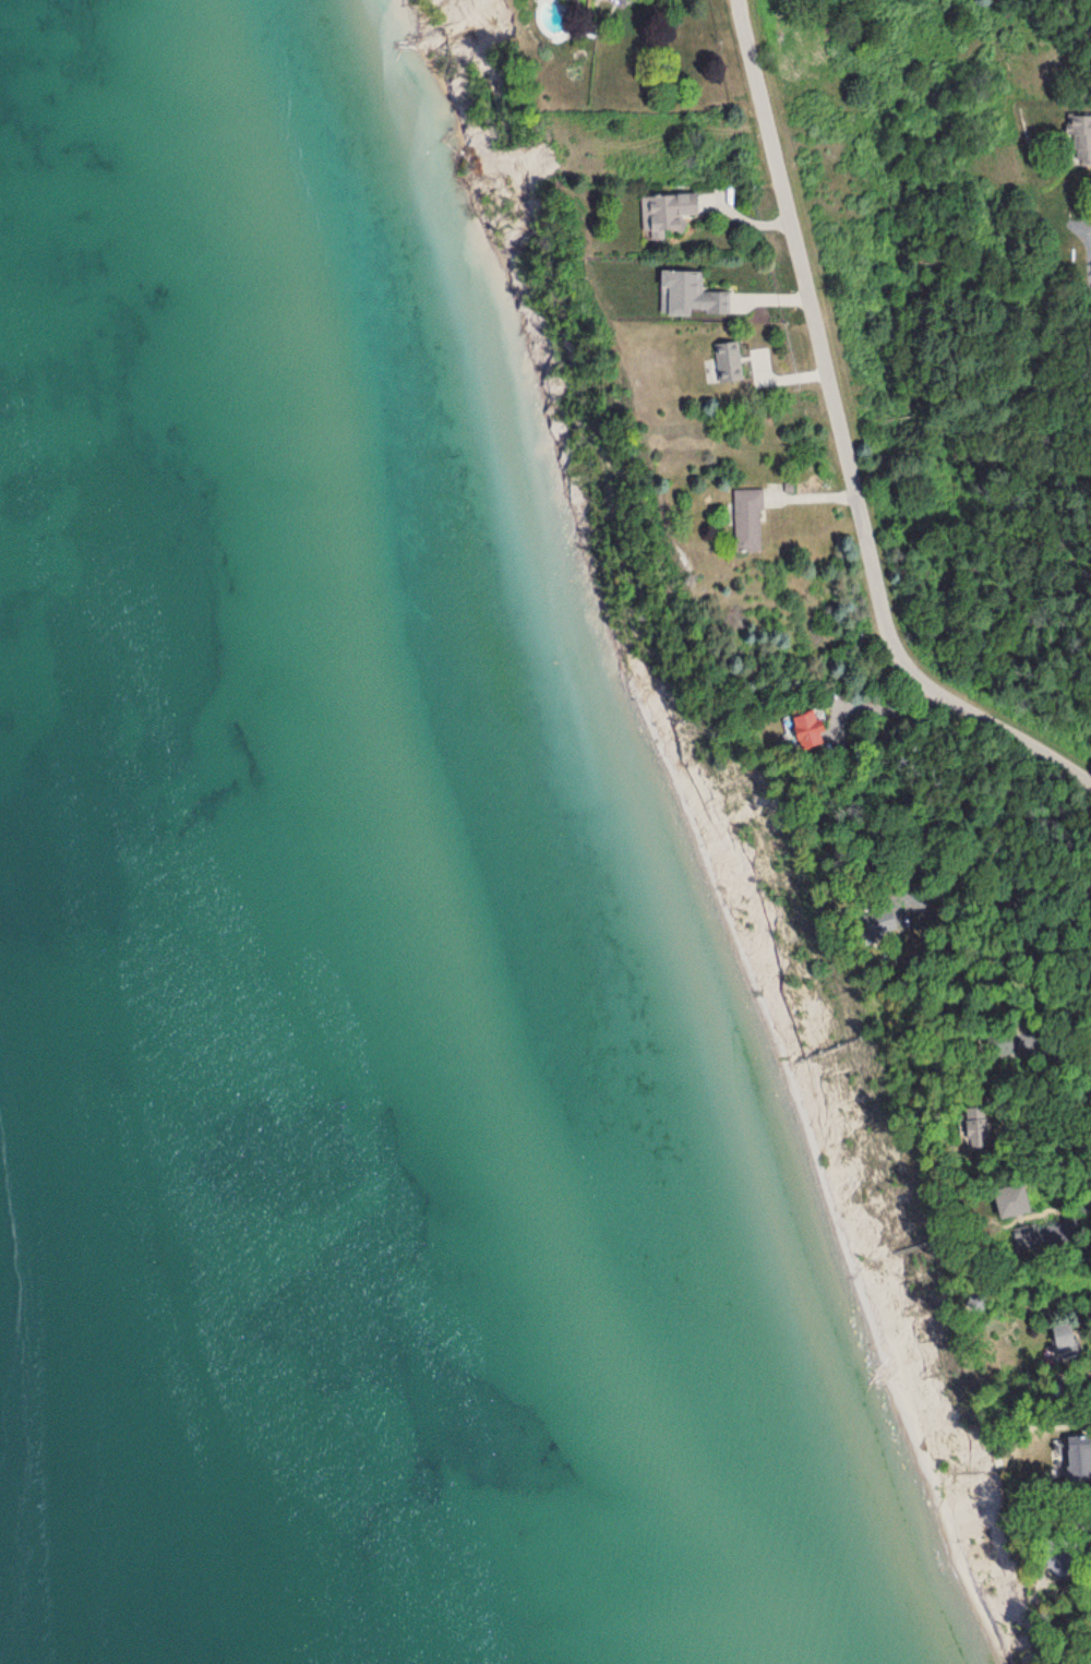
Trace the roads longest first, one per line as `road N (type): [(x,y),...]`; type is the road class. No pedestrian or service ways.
road 1 (residential): [(1090,787),(928,694),(898,660),(883,622),(742,0)]

